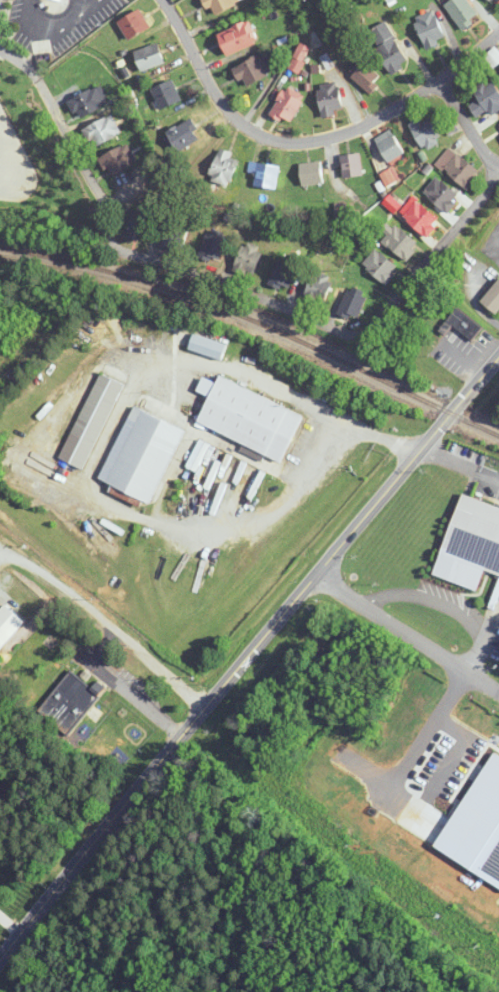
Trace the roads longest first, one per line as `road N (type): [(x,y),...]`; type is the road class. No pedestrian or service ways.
road 1 (tertiary): [(0,957),(498,355)]
road 2 (residential): [(498,187),(394,309),(363,332),(345,334),(115,248),(103,196),(37,78),(0,50)]
road 3 (residential): [(498,32),(389,112),(351,131),(289,141),(259,134),(232,115),(162,0)]
road 4 (residential): [(205,706),(0,544)]

